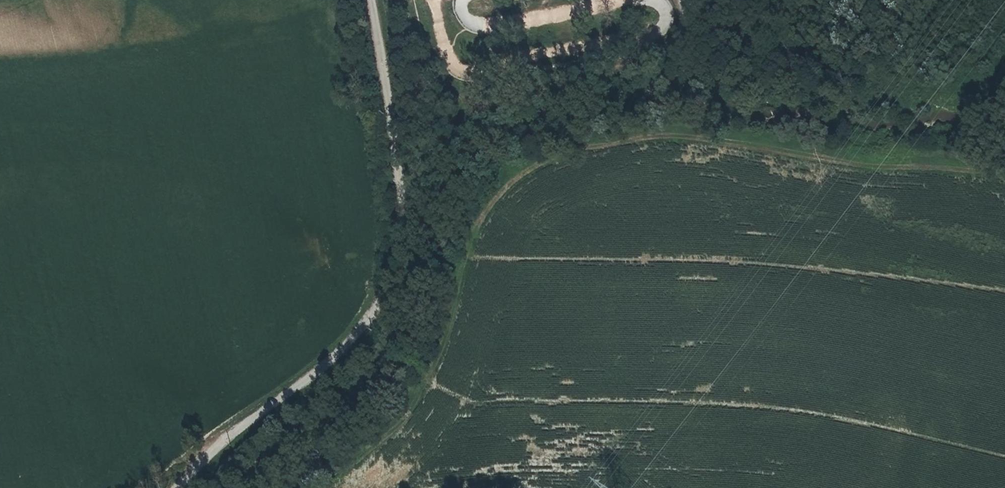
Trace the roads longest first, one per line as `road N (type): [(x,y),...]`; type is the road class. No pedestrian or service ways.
road 1 (track): [(177,487),(349,342),(390,289),(403,179),(373,0)]

